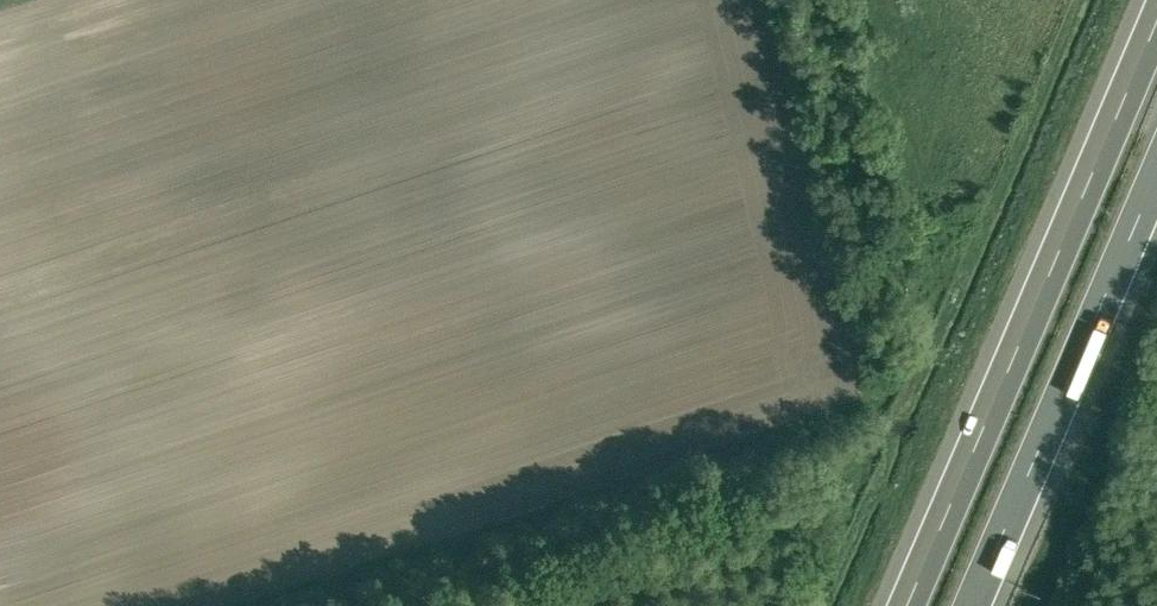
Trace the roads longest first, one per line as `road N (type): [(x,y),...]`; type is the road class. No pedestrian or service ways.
road 1 (motorway): [(1147,0),(889,605)]
road 2 (motorway): [(977,605),(1156,184)]

